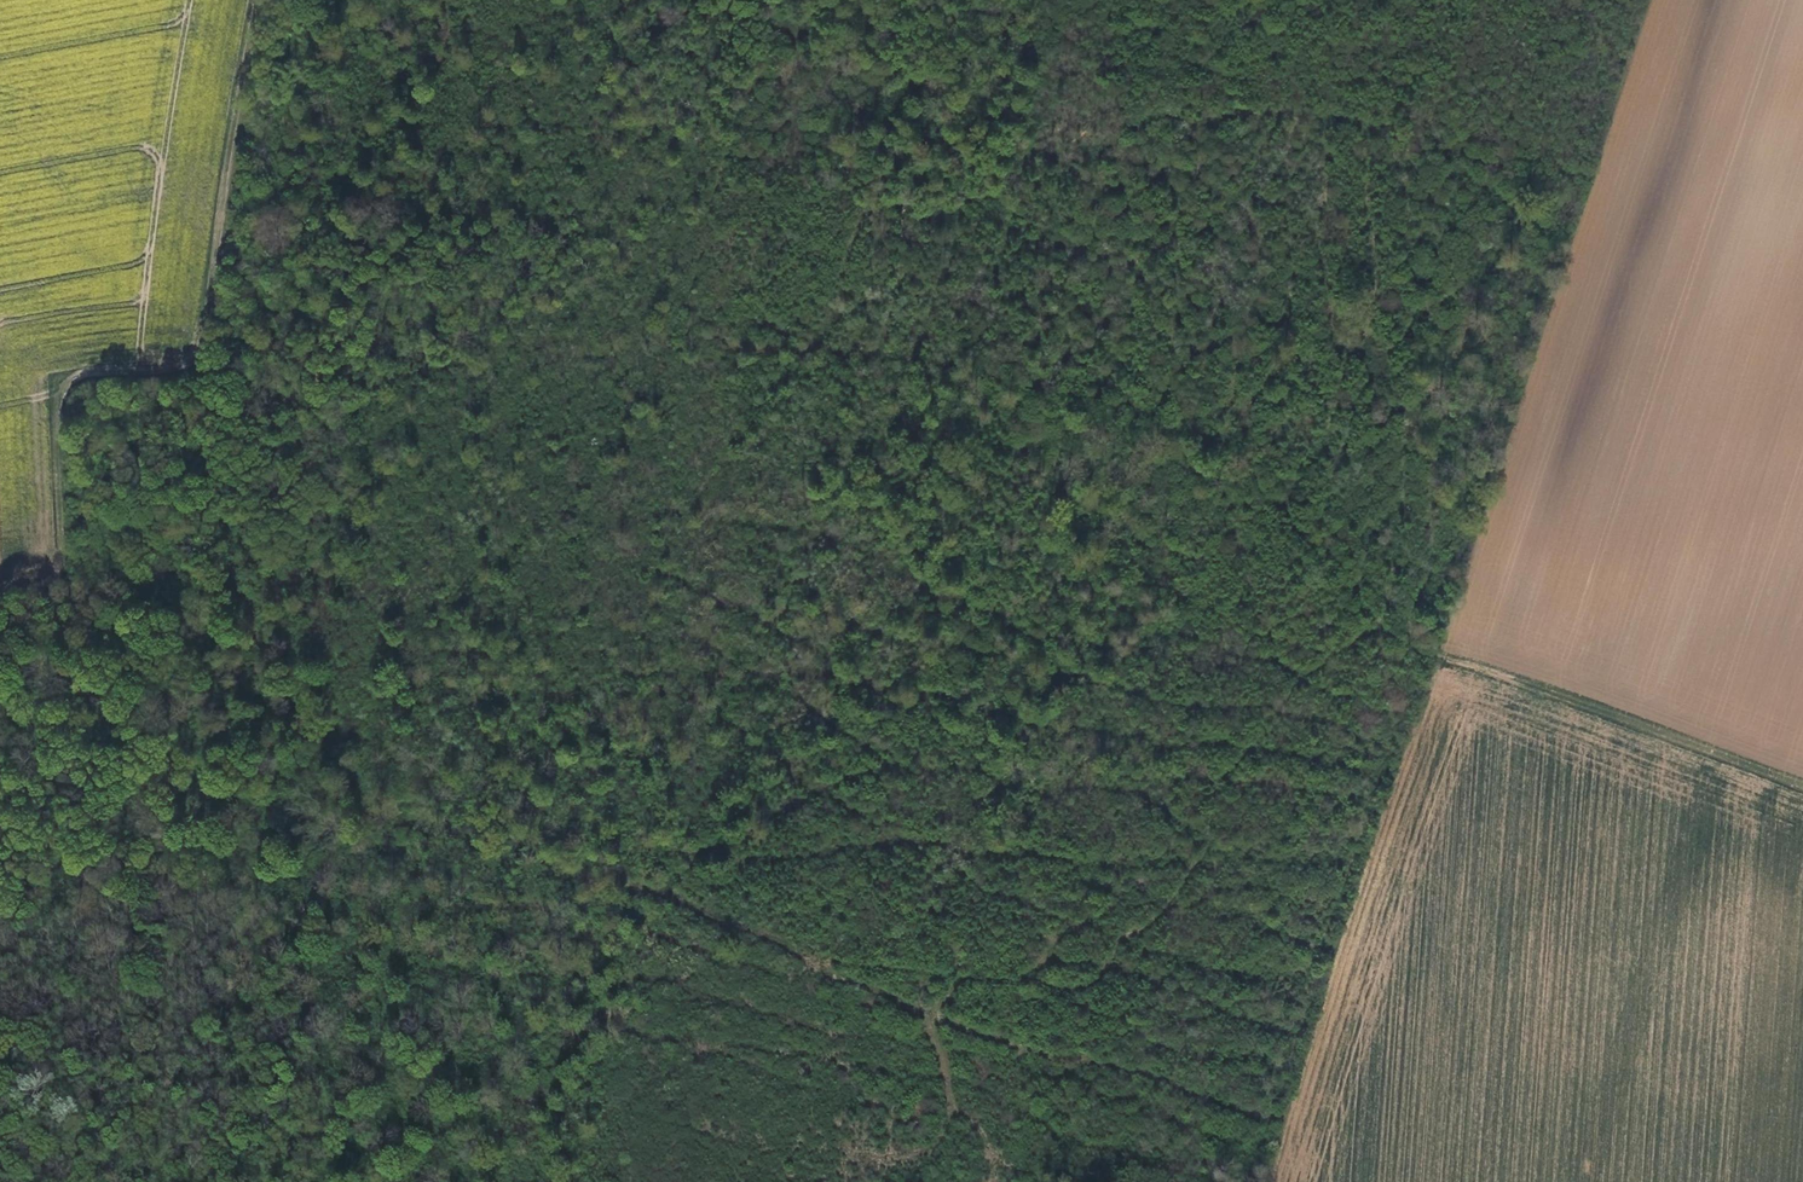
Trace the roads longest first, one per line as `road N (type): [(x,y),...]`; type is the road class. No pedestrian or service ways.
road 1 (track): [(71,593),(59,472),(68,376),(203,373),(254,0)]
road 2 (track): [(1386,634),(1802,788)]

